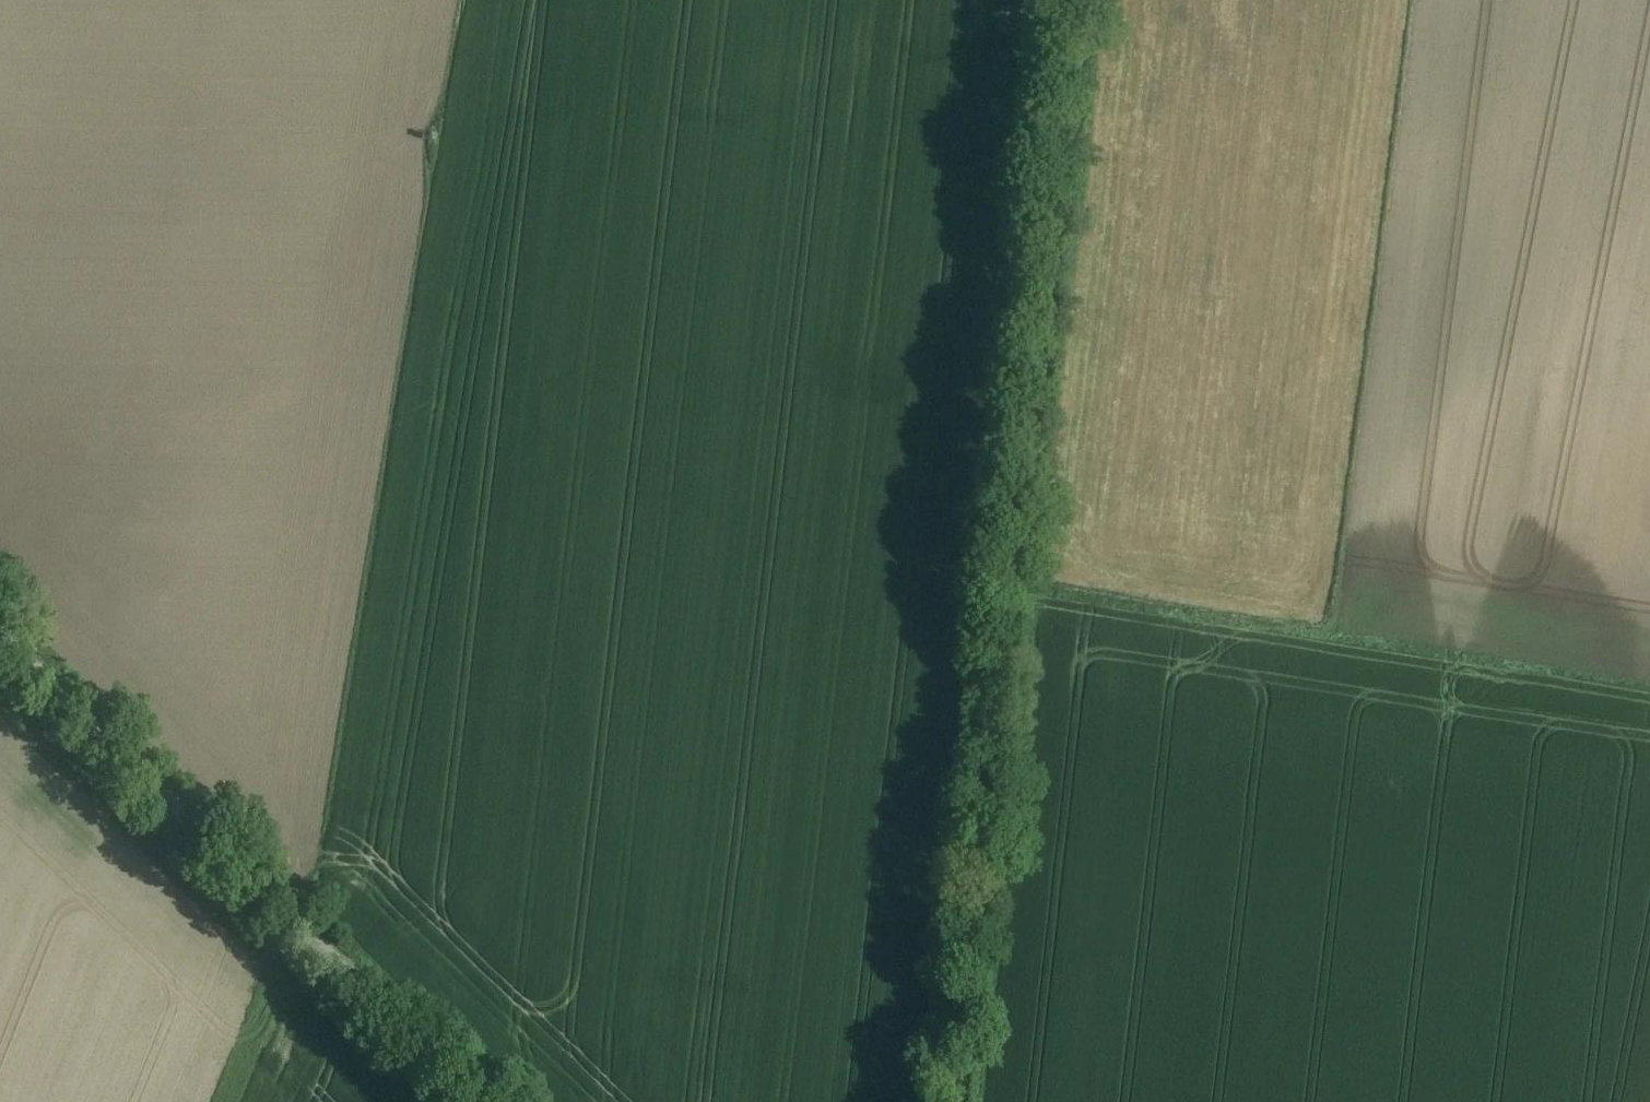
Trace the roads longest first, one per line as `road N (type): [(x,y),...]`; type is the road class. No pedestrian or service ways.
road 1 (track): [(1090,0),(953,1101)]
road 2 (track): [(484,1101),(0,639)]

